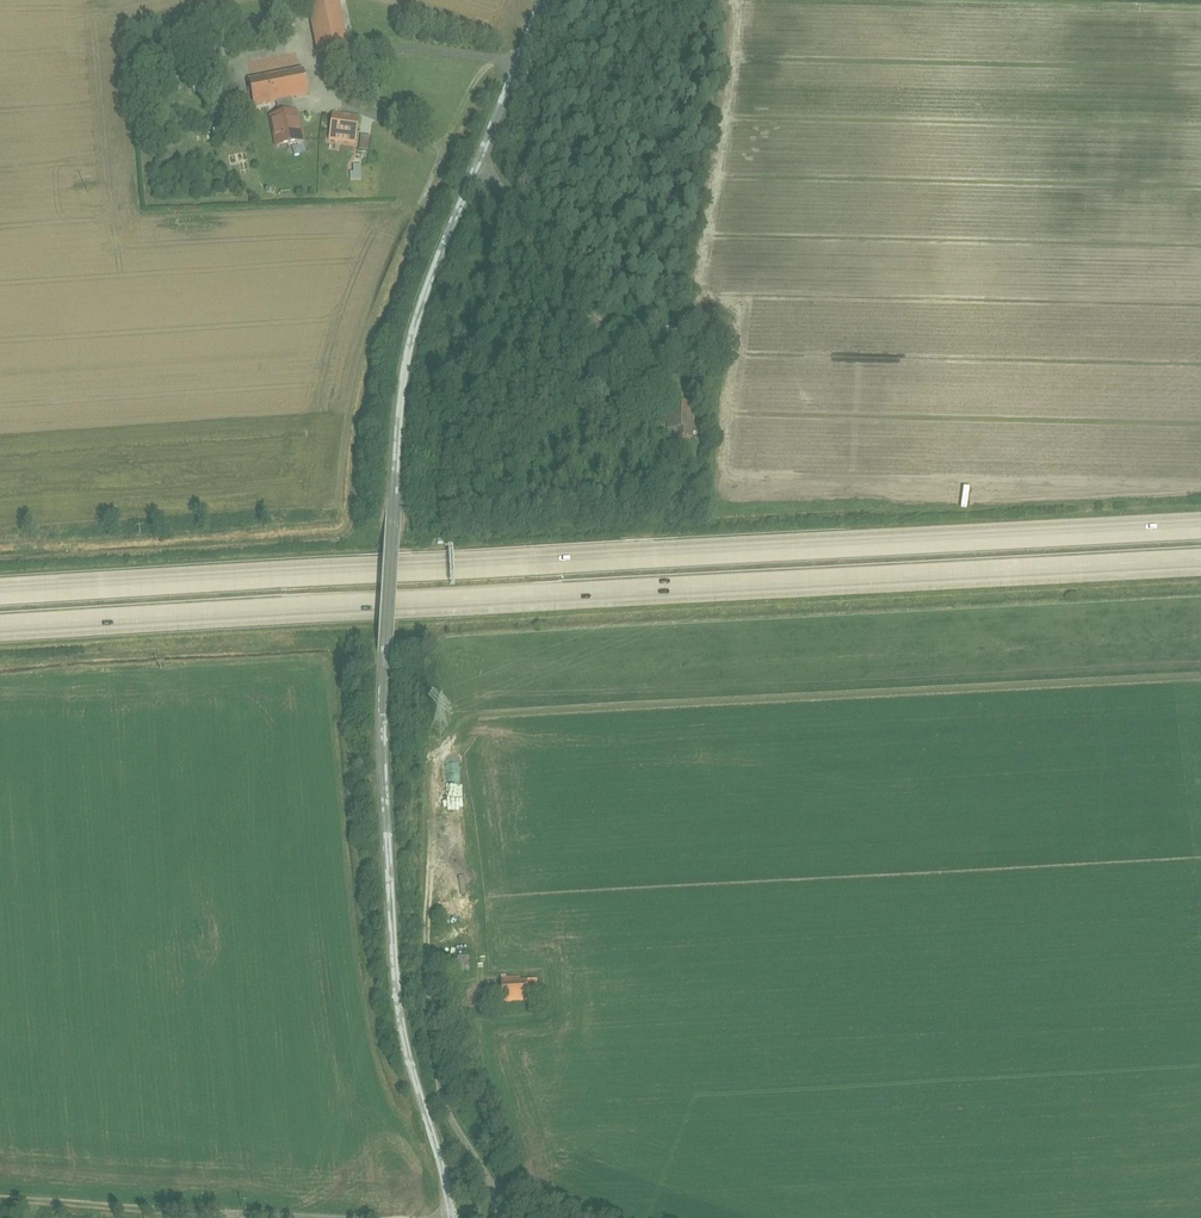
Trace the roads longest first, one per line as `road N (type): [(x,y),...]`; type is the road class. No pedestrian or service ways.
road 1 (residential): [(548,0),(412,341),(395,475),(386,714),(402,1021),(452,1217)]
road 2 (motorway): [(0,630),(1200,562)]
road 3 (motorway): [(1200,523),(0,591)]
road 4 (track): [(498,1217),(493,1189),(440,1091),(426,923)]
road 5 (track): [(245,1214),(0,1199)]

